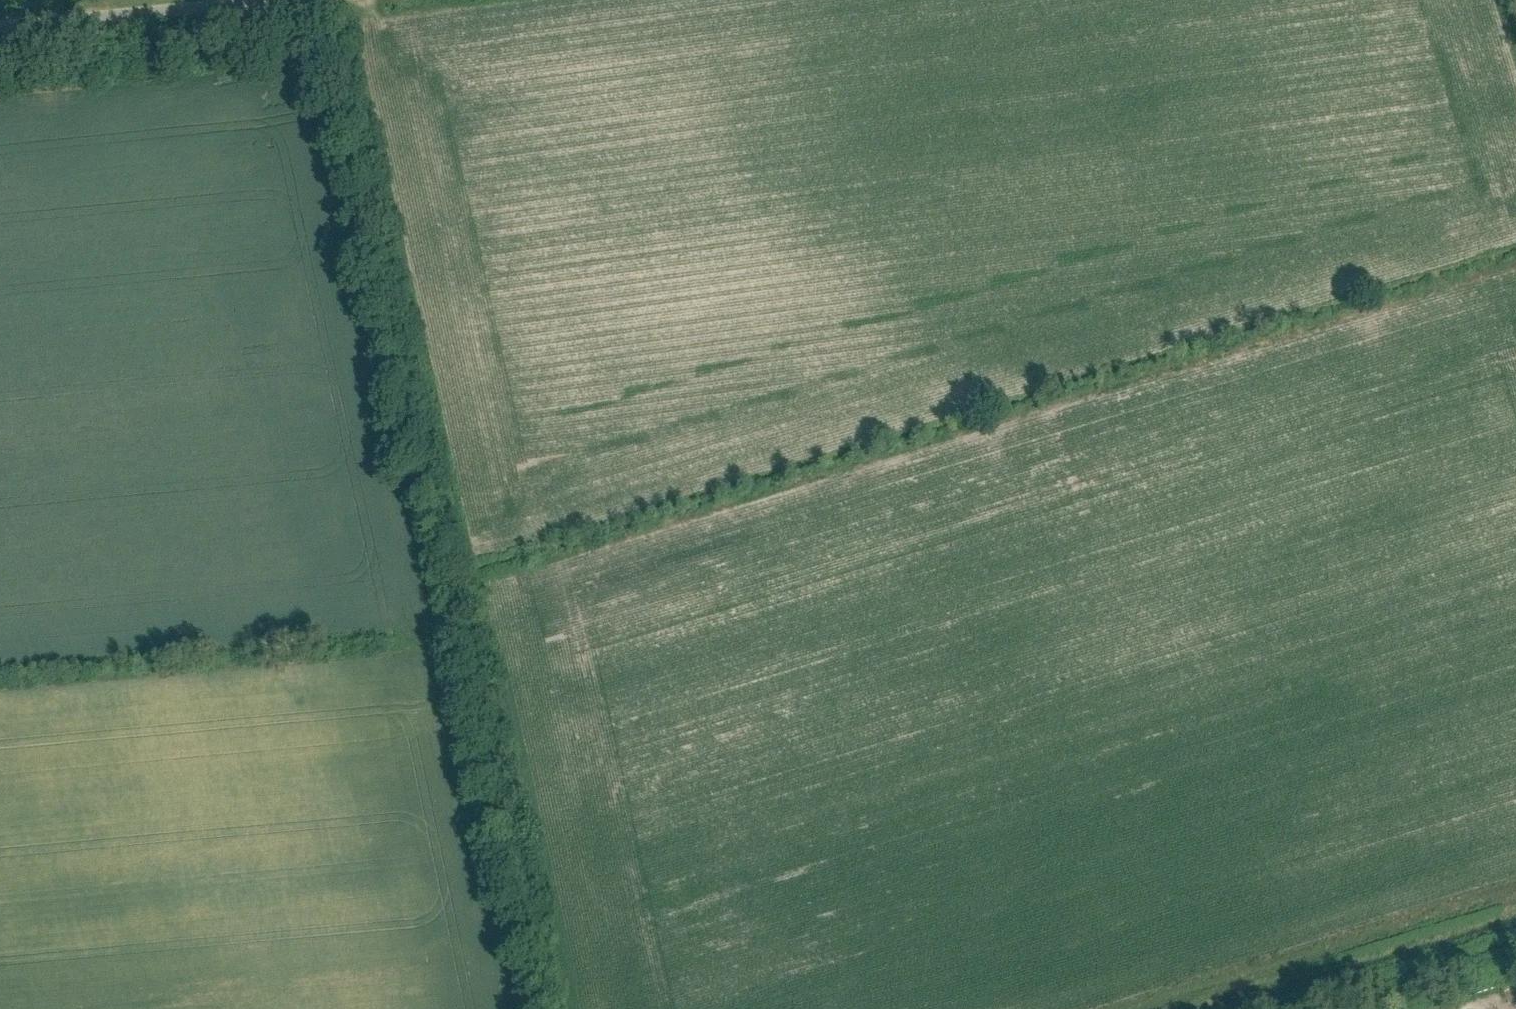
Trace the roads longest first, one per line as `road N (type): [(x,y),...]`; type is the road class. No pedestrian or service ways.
road 1 (unclassified): [(0,18),(182,0)]

